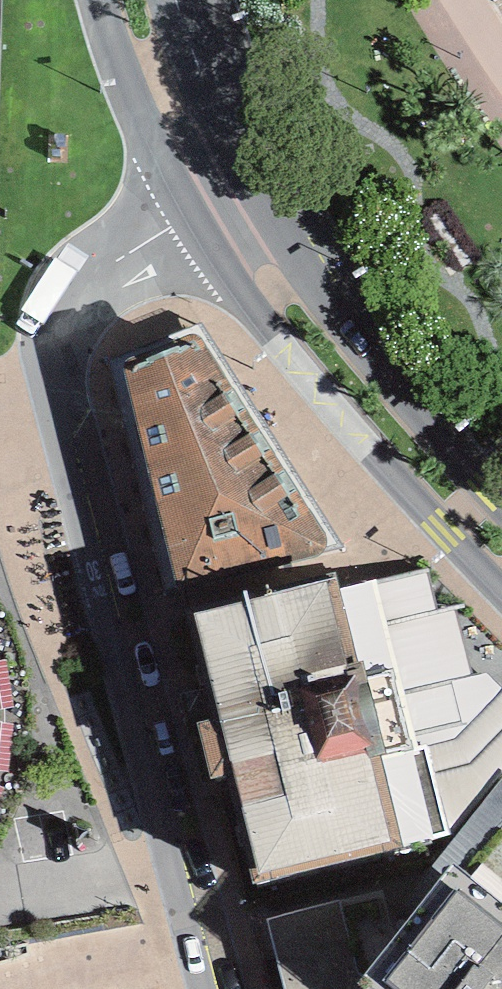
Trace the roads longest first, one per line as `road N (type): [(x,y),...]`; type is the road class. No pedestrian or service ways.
road 1 (residential): [(55,386),(62,437),(206,988)]
road 2 (primary): [(501,543),(319,341),(227,192)]
road 3 (residential): [(55,386),(53,350),(97,262),(227,192)]
road 4 (primary): [(227,192),(163,0)]

